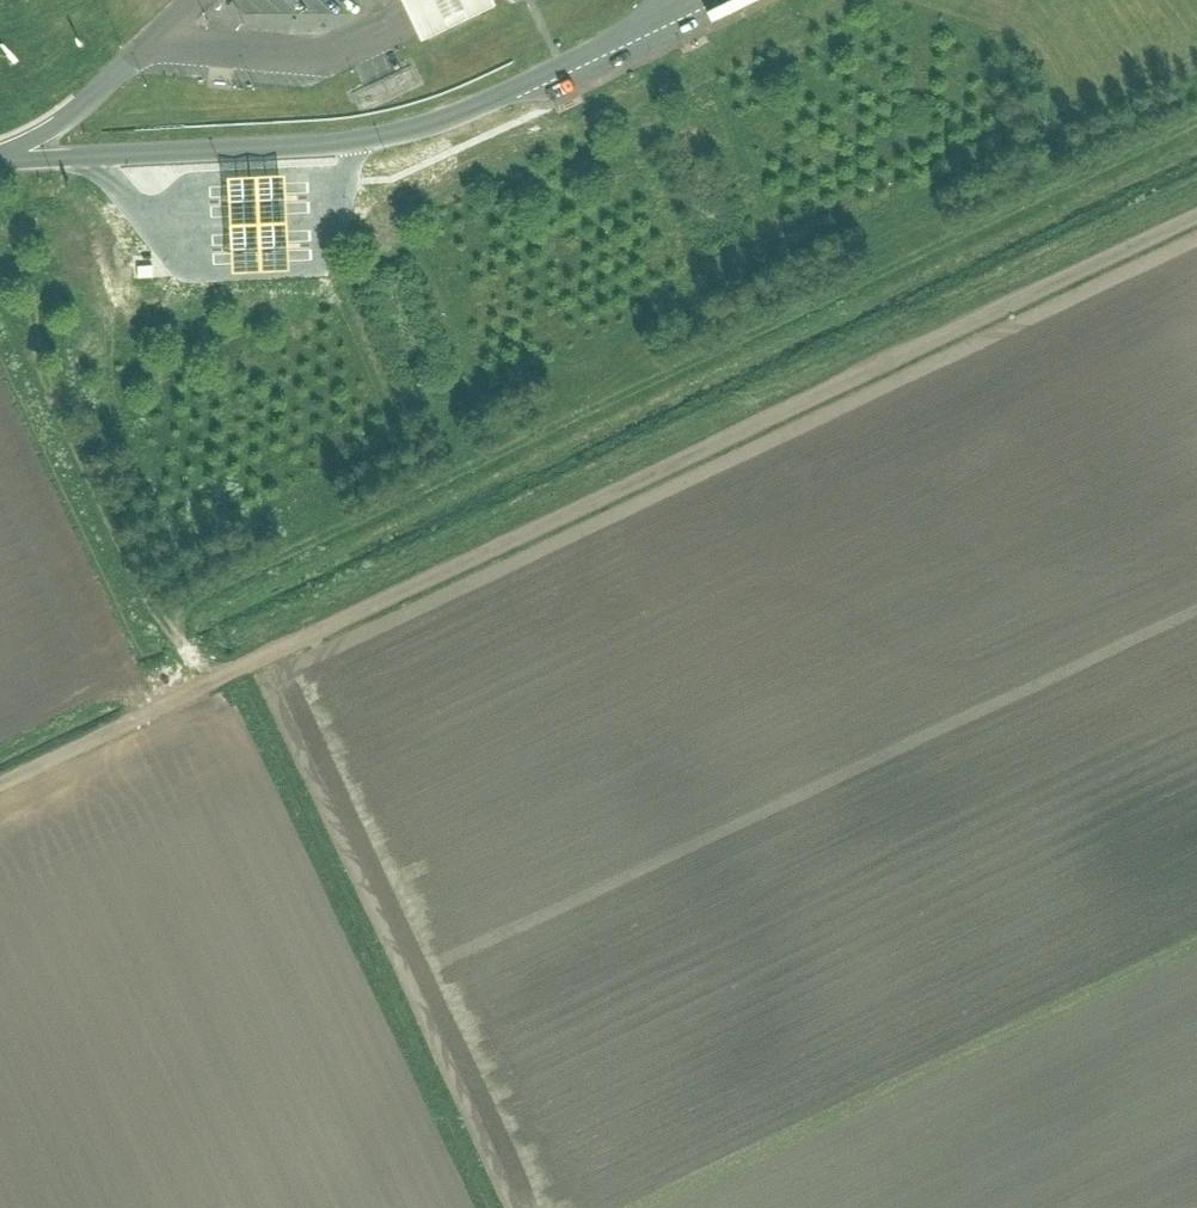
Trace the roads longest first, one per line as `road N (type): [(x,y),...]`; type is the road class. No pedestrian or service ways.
road 1 (track): [(1196,222),(0,787)]

